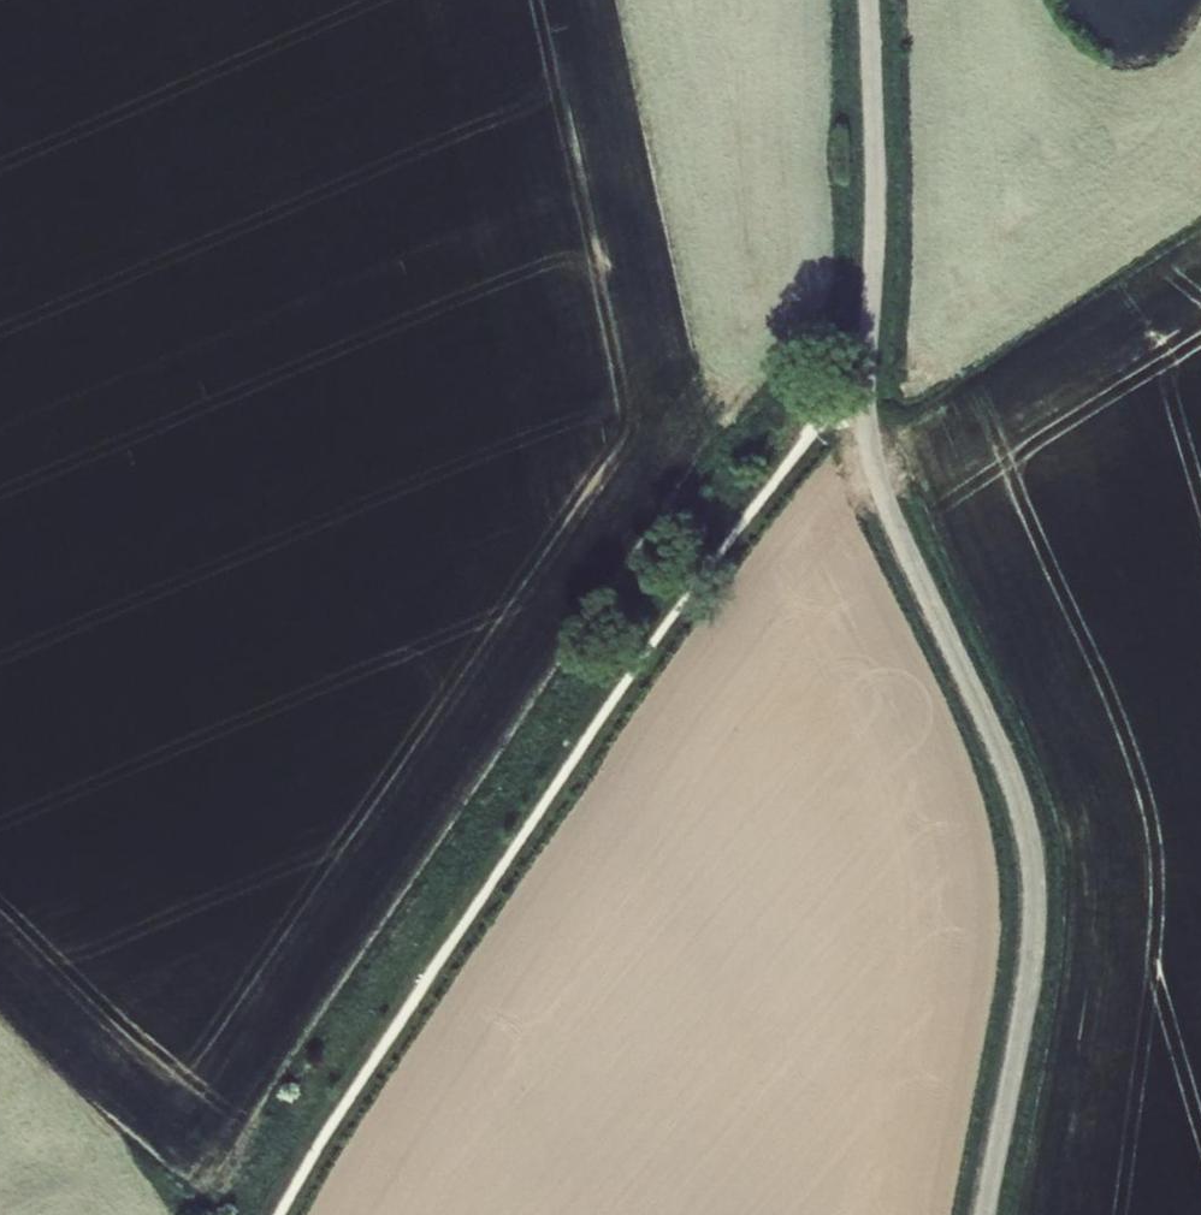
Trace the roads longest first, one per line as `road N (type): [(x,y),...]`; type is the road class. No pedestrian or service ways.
road 1 (track): [(985,1214),(1028,976),(1031,872),(1003,762),(865,439),(873,205),(867,0)]

